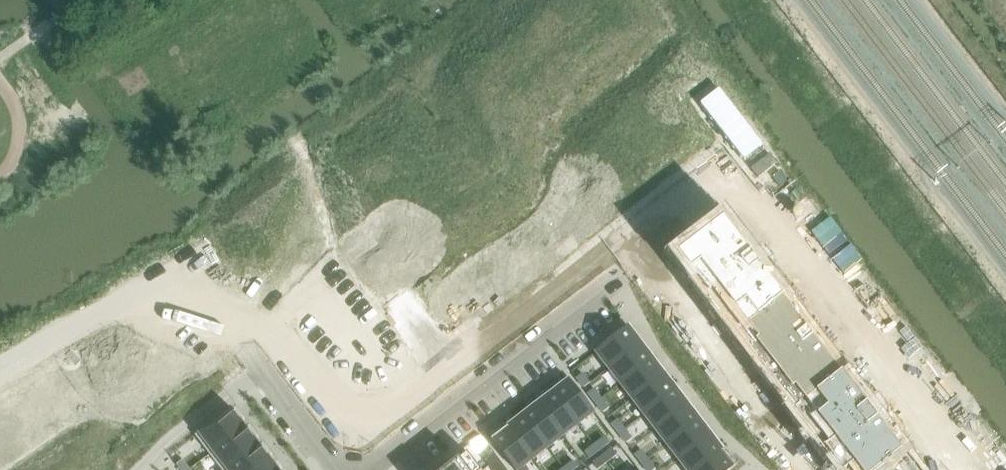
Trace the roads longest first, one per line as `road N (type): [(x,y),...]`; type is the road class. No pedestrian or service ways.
road 1 (residential): [(746,178),(363,469)]
road 2 (residential): [(746,178),(968,469)]
road 3 (residential): [(338,469),(203,292)]

